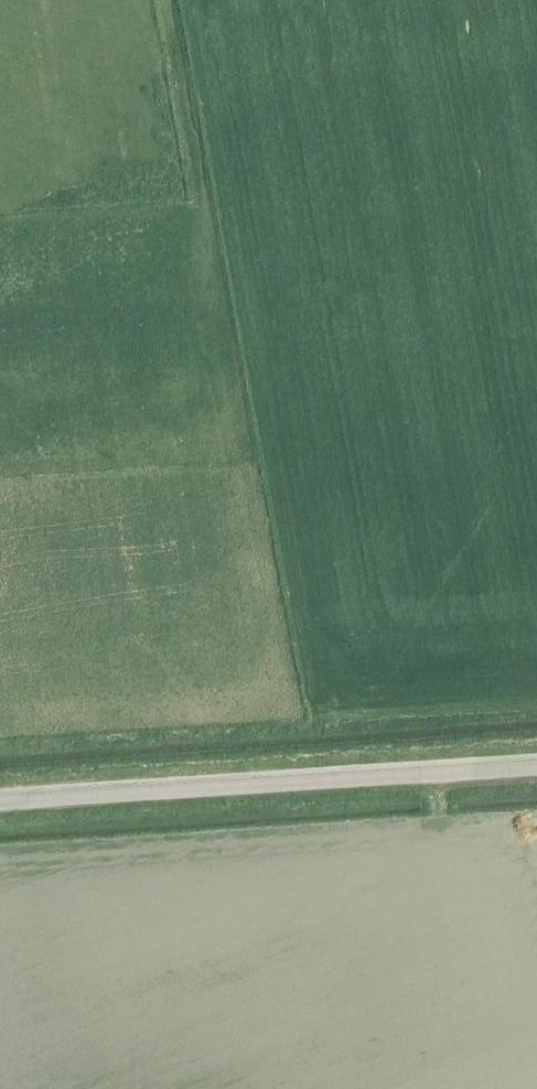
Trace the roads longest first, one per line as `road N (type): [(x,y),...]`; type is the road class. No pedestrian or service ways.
road 1 (unclassified): [(0,800),(536,765)]

